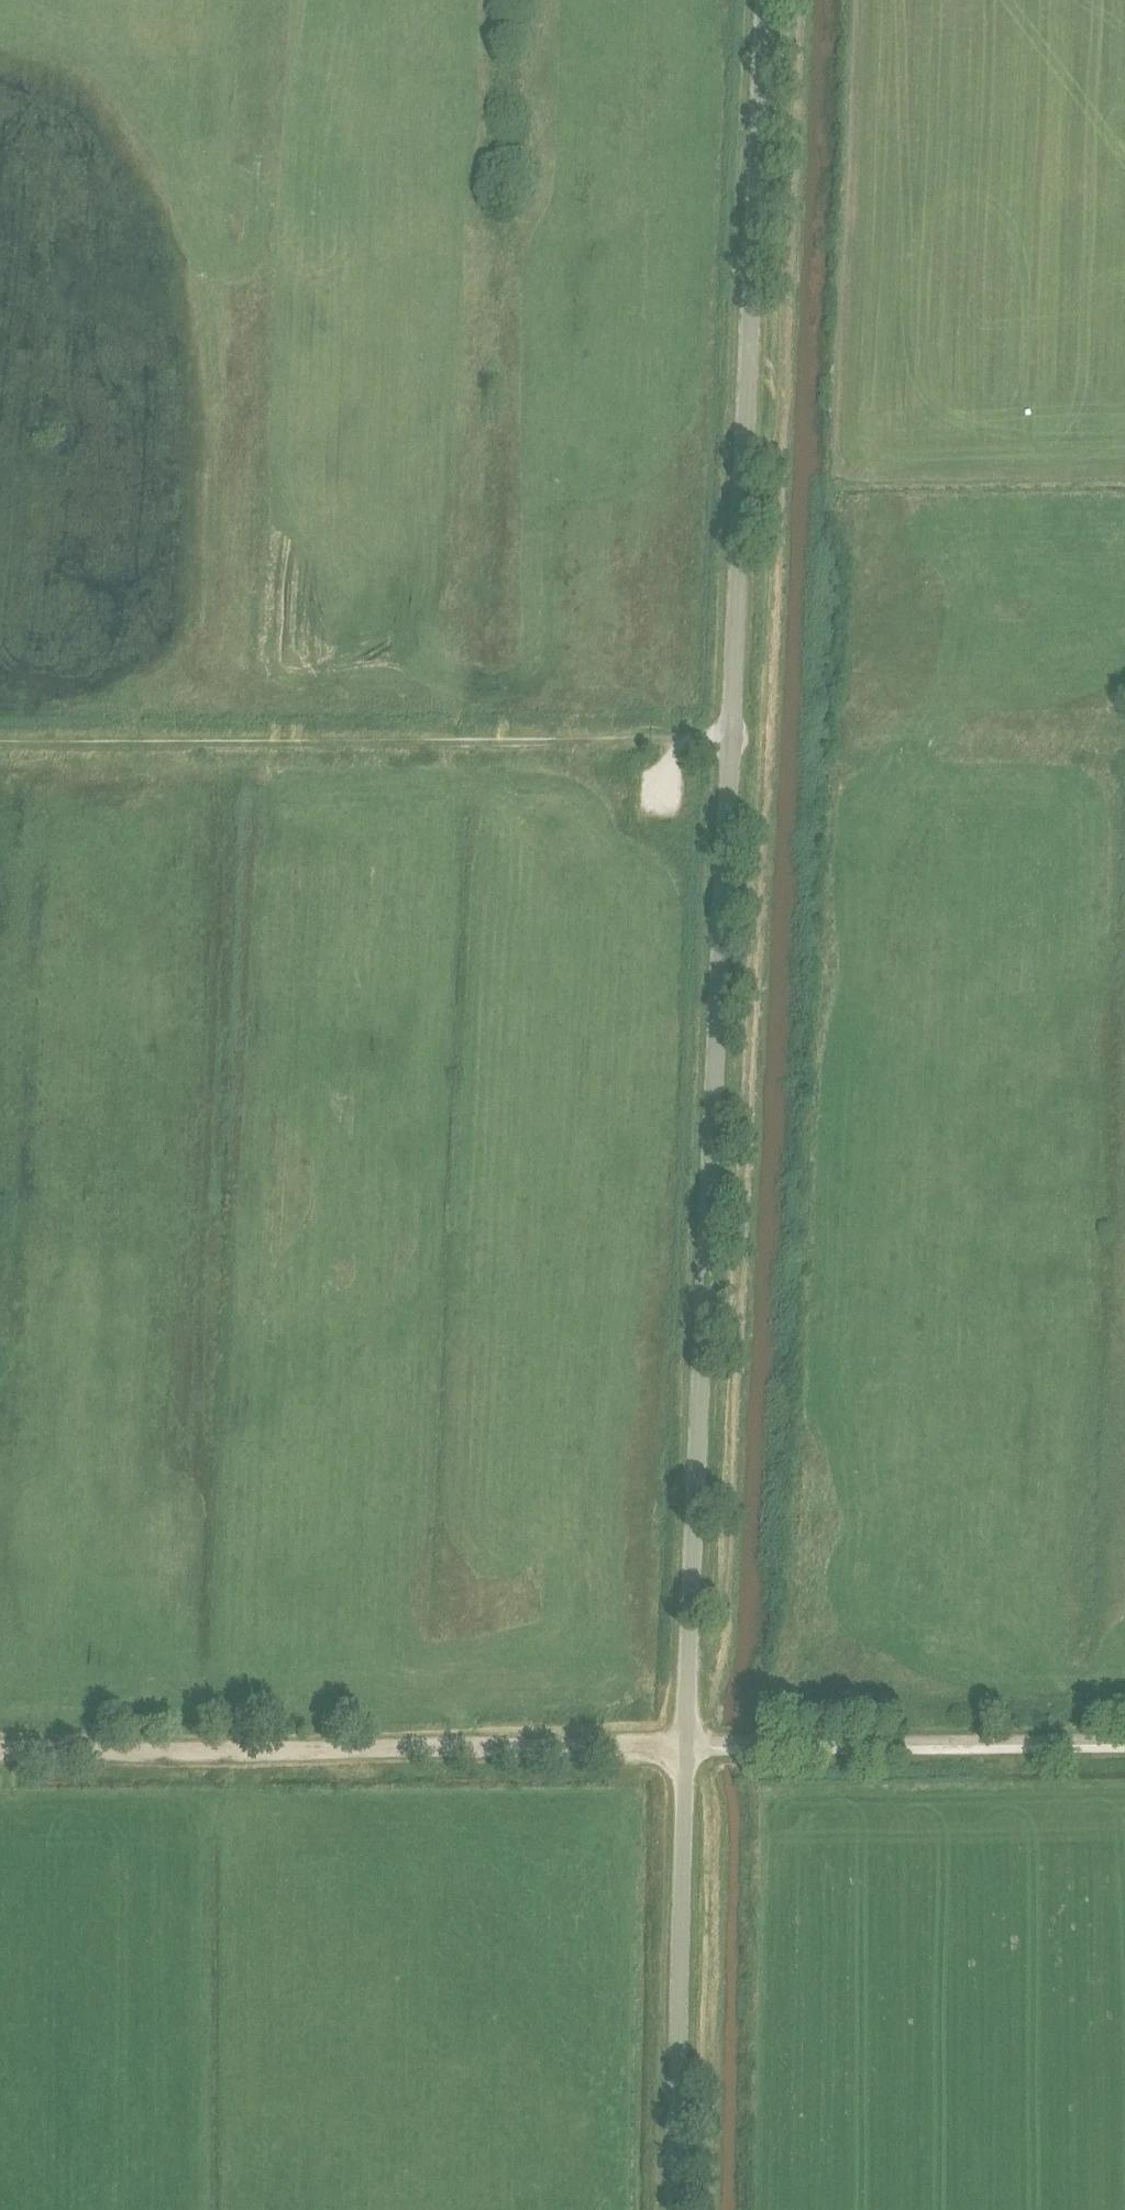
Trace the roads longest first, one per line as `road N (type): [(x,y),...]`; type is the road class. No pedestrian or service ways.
road 1 (unclassified): [(677,2209),(685,1739),(764,0)]
road 2 (track): [(731,743),(0,744)]
road 3 (track): [(0,1745),(685,1739)]
road 4 (track): [(1124,1738),(685,1739)]

